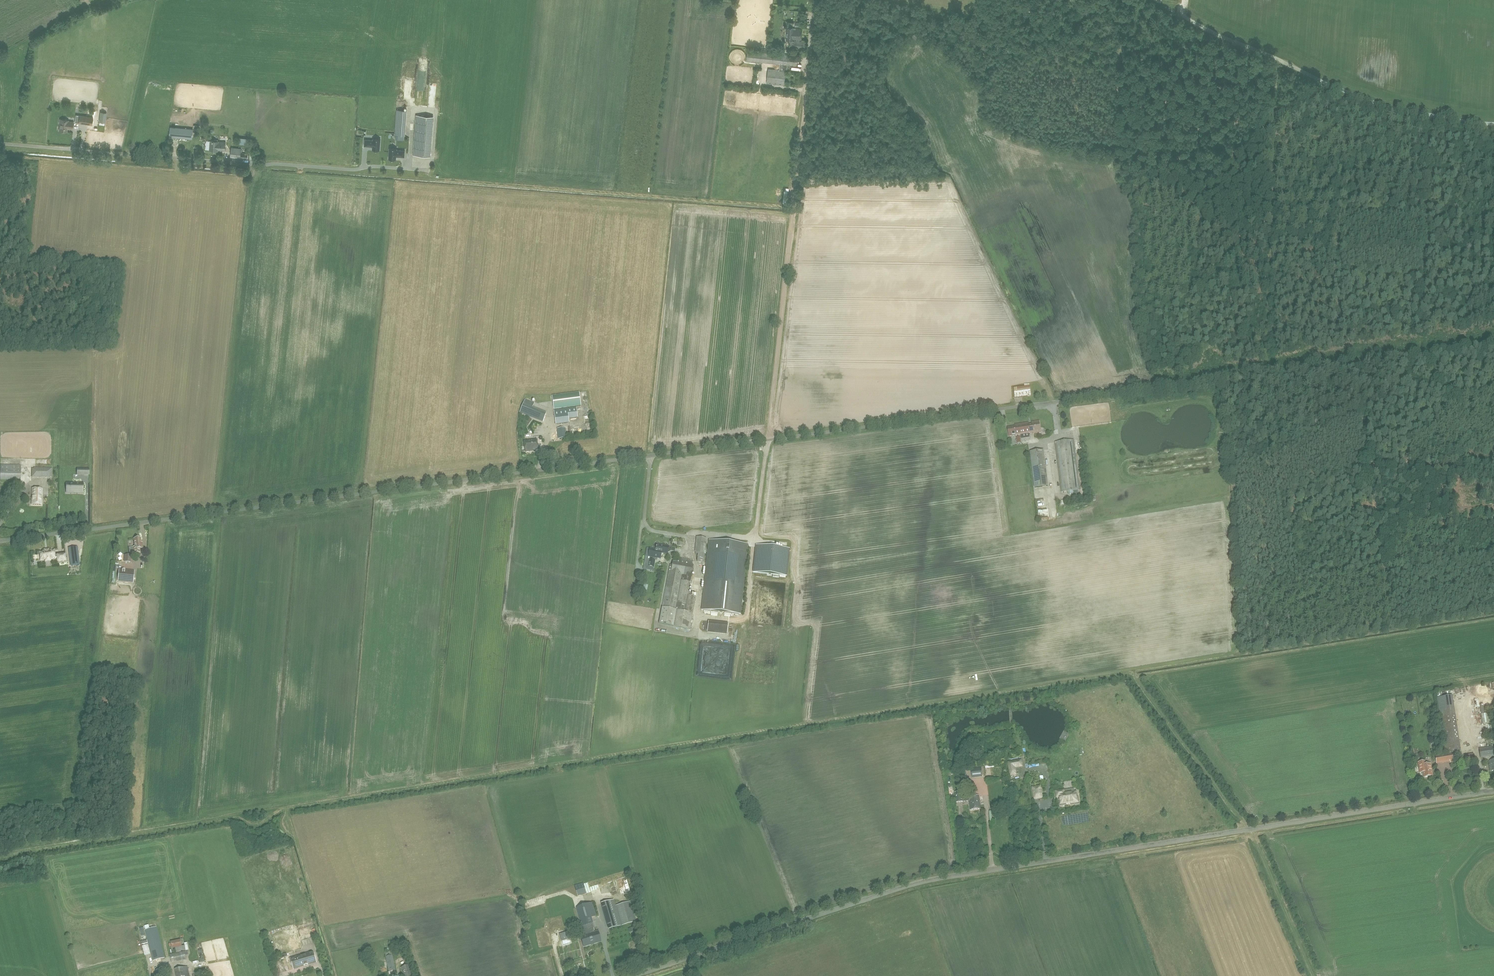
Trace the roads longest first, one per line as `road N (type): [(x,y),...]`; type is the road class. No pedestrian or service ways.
road 1 (unclassified): [(0,541),(1493,344)]
road 2 (unclassified): [(632,975),(924,881),(1493,790)]
road 3 (track): [(1493,124),(1396,108),(1334,87),(1189,20),(1185,0)]
road 4 (unclassified): [(254,165),(0,144)]
road 5 (track): [(793,208),(770,439)]
road 6 (track): [(793,208),(808,76)]

